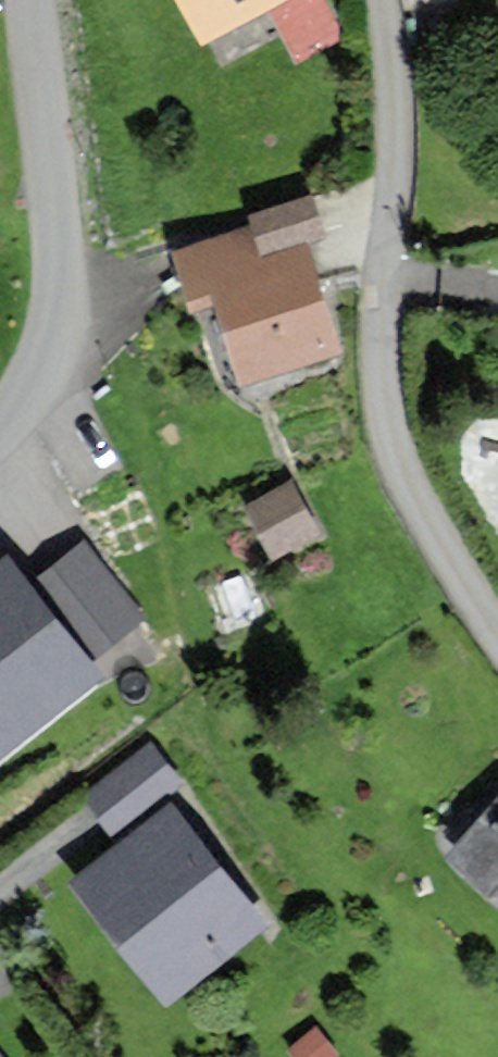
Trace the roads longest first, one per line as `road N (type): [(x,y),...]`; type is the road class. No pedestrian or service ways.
road 1 (residential): [(384,0),(396,120),(383,314),(390,428),(412,491),(497,634)]
road 2 (residential): [(31,0),(61,296),(46,361),(0,430)]

